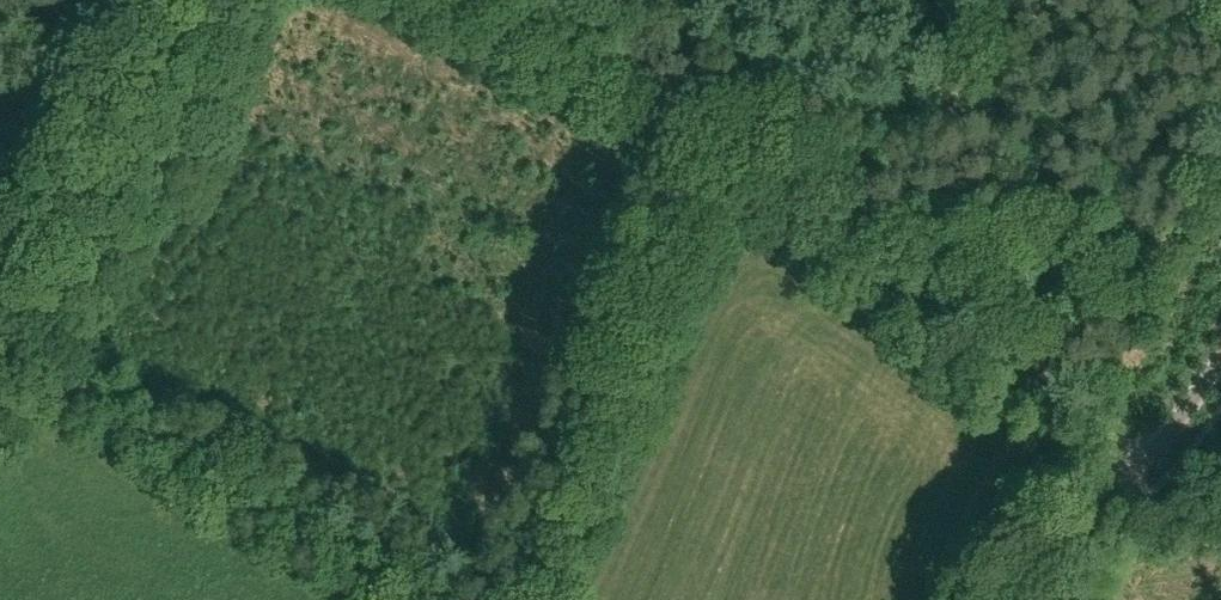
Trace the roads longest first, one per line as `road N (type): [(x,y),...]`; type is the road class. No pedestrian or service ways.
road 1 (track): [(431,0),(701,122),(1067,359),(1102,395),(1115,478)]
road 2 (track): [(184,0),(0,336)]
road 3 (tertiary): [(1019,599),(1054,526),(1188,420),(1220,375)]

